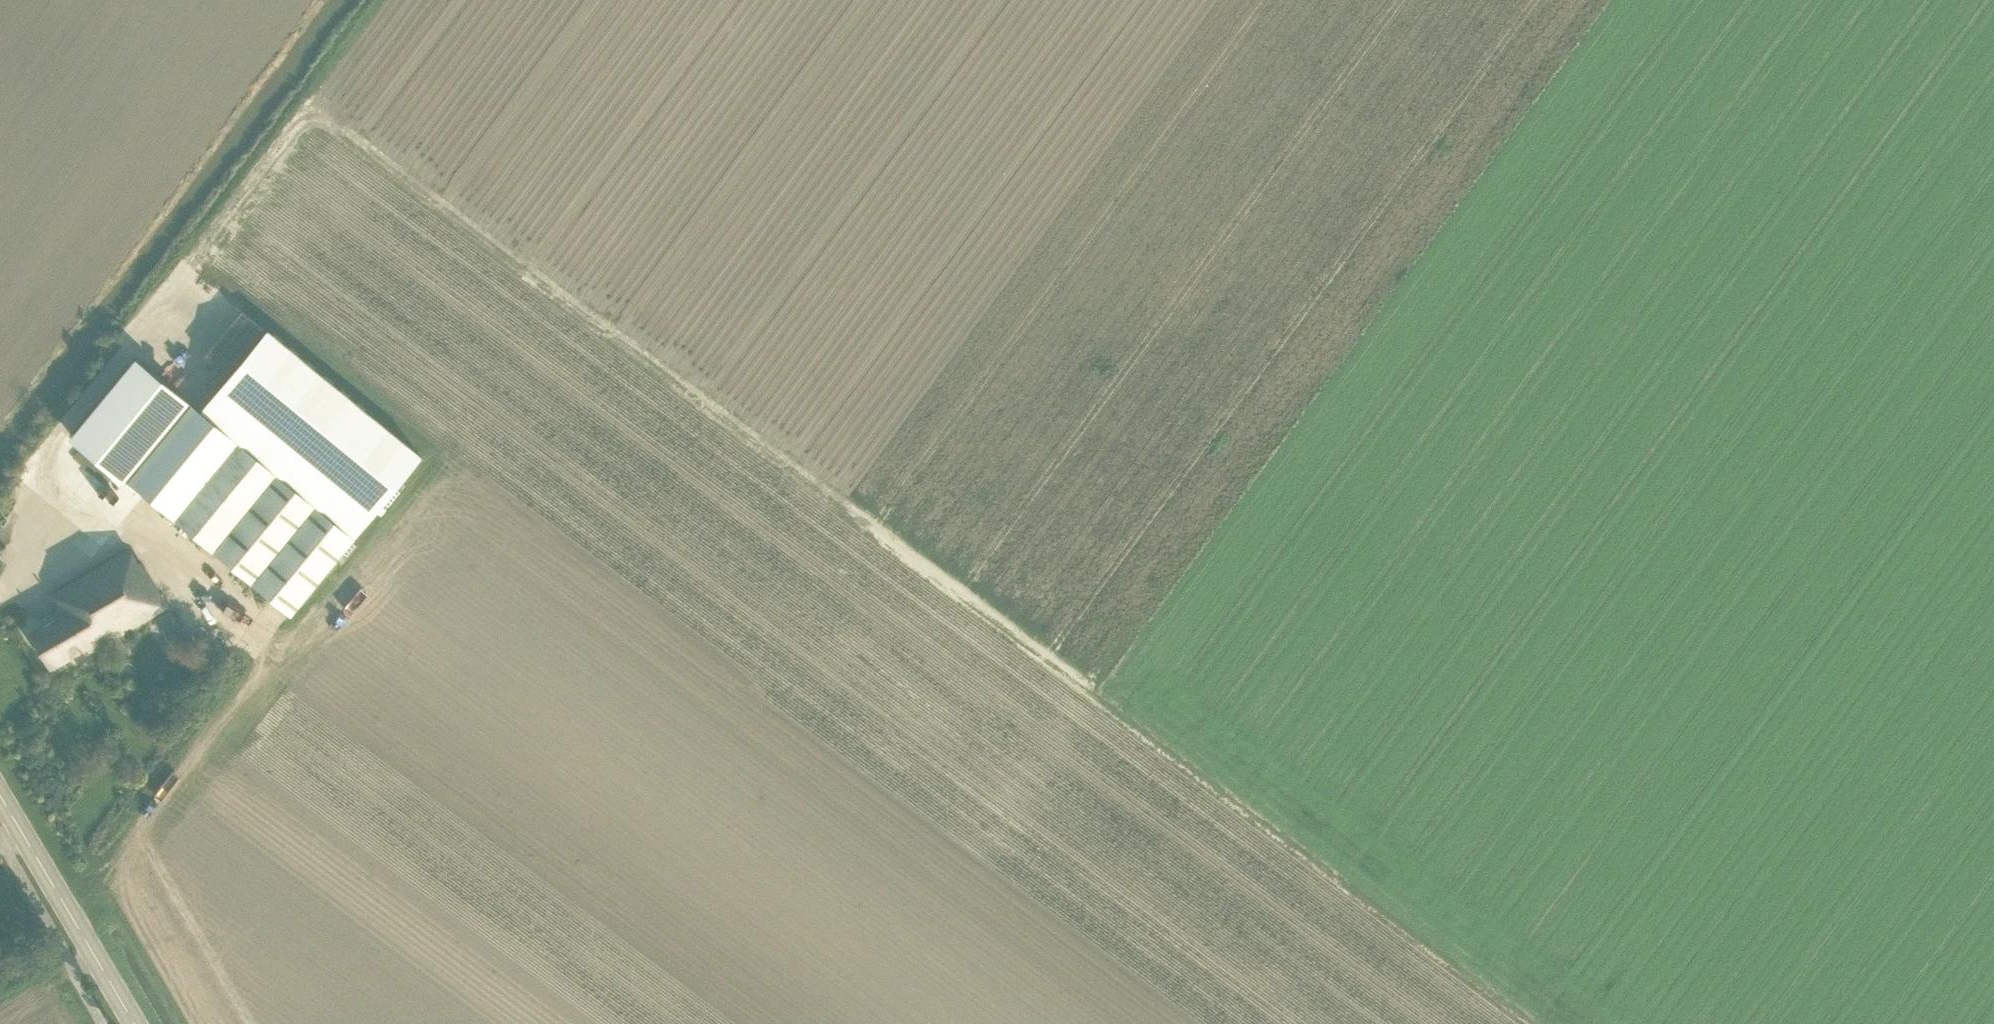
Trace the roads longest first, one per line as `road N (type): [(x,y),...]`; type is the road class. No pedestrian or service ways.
road 1 (tertiary): [(137,1023),(0,792)]

